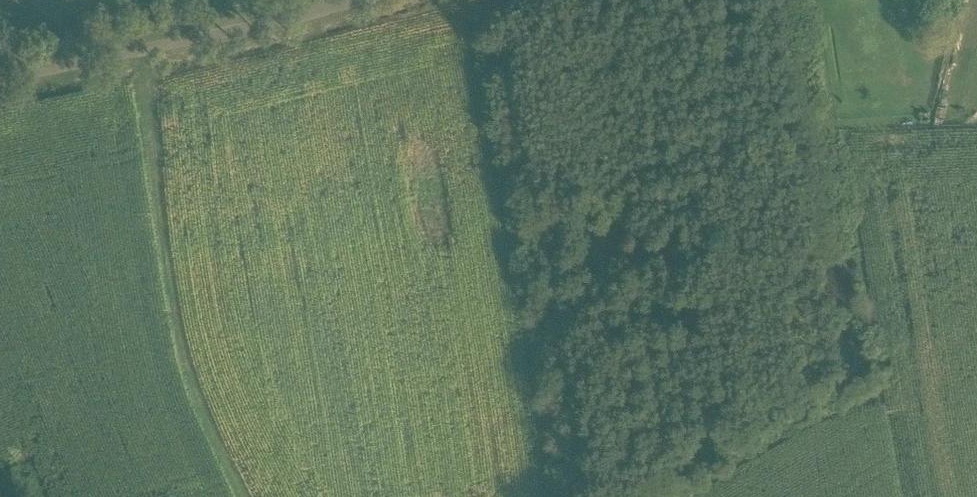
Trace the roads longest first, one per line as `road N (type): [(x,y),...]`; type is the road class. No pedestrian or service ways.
road 1 (unclassified): [(0,91),(389,0)]

